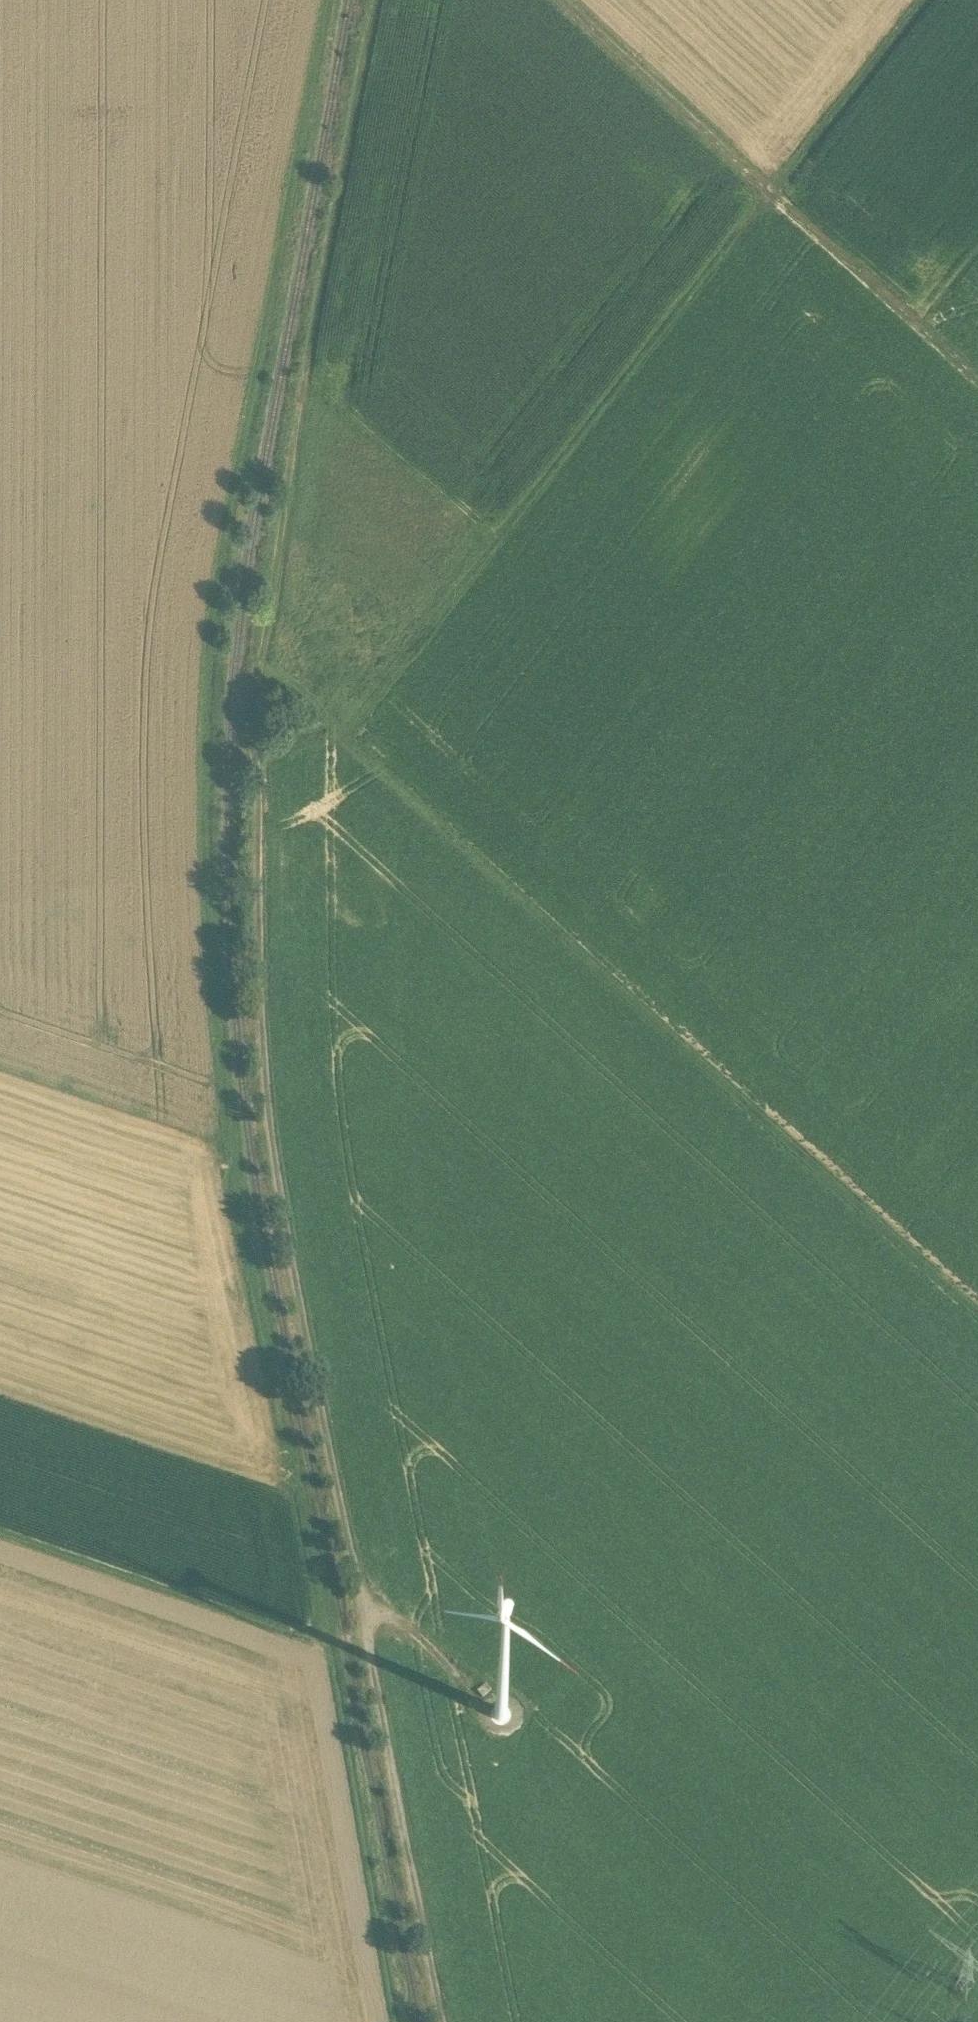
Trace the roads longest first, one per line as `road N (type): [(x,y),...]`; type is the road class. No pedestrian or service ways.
road 1 (track): [(371,0),(306,355),(281,571),(251,726),(269,1122),(367,1666)]
road 2 (track): [(560,0),(977,380)]
road 3 (track): [(405,2021),(340,1661)]
road 4 (track): [(367,1666),(440,2021)]
road 5 (track): [(0,1544),(340,1661)]
road 6 (track): [(357,1607),(389,1616),(419,1640),(490,1718)]

